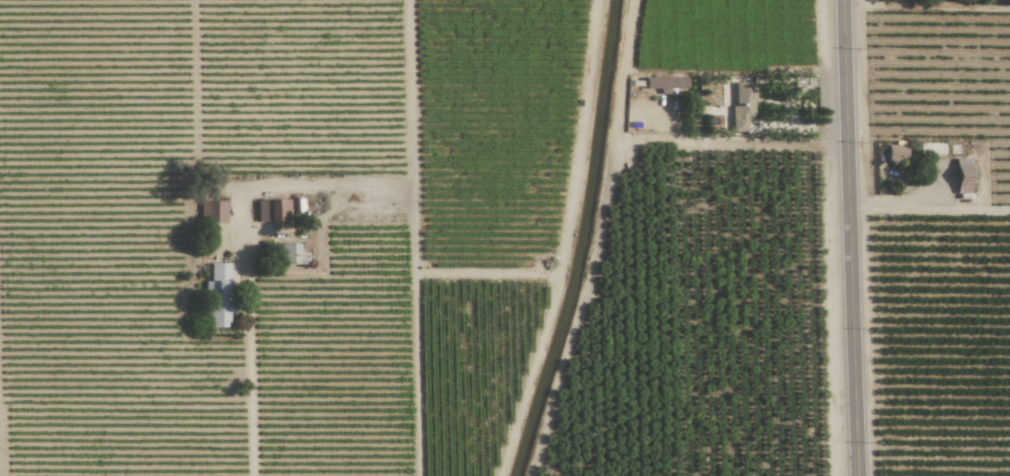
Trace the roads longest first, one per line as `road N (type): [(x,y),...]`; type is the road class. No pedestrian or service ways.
road 1 (tertiary): [(844,0),(859,475)]

